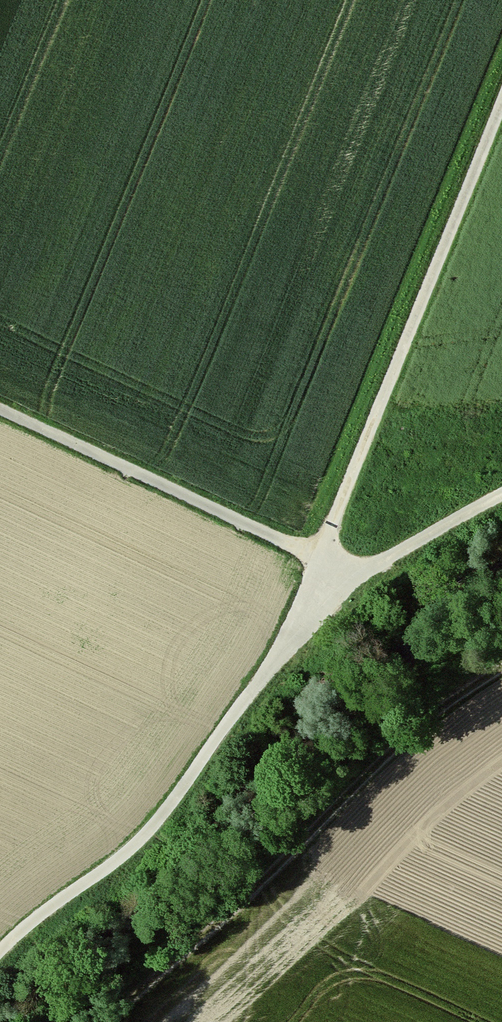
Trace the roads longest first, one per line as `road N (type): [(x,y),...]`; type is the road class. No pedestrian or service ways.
road 1 (track): [(501,108),(271,662),(134,847),(0,953)]
road 2 (track): [(0,409),(320,559),(389,559),(501,495)]
road 3 (track): [(501,671),(401,752),(114,1021)]

